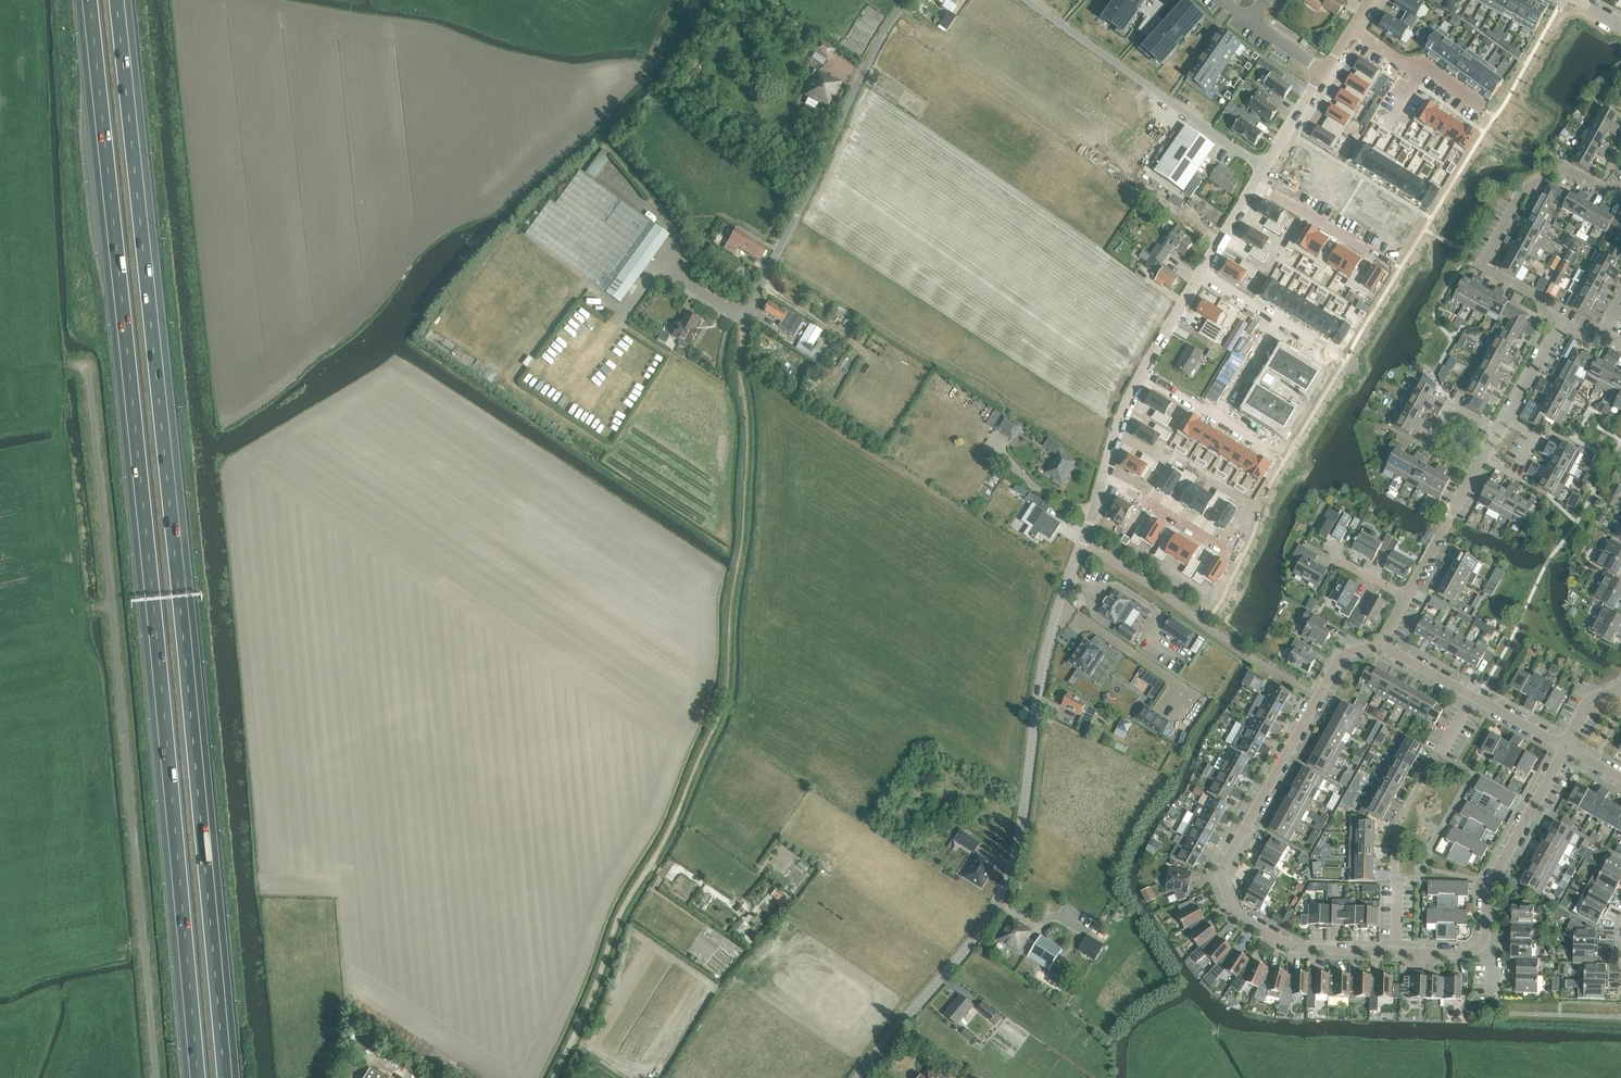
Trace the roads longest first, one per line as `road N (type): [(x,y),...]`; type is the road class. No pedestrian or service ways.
road 1 (motorway): [(229,1077),(121,0)]
road 2 (motorway): [(87,0),(194,1077)]
road 3 (track): [(742,316),(735,364),(744,396),(744,535),(727,703),(676,820),(619,917),(552,1077)]
road 4 (track): [(157,1077),(86,369),(46,368)]
road 5 (unclassified): [(859,1077),(999,900),(1014,859),(1048,646),(1084,541)]
road 6 (residential): [(1396,952),(1299,949),(1237,914),(1222,873),(1344,656),(1380,648)]
road 7 (residential): [(1620,199),(1566,168),(1547,172),(1531,184),(1480,267),(1536,297),(1544,313),(1562,323)]
road 8 (residential): [(1264,168),(1025,0)]
road 9 (residential): [(1493,954),(1490,884),(1565,746)]
road 10 (residential): [(1256,180),(1391,264)]
road 11 (residential): [(1354,27),(1486,109)]
road 12 (residential): [(1102,479),(1229,554)]

